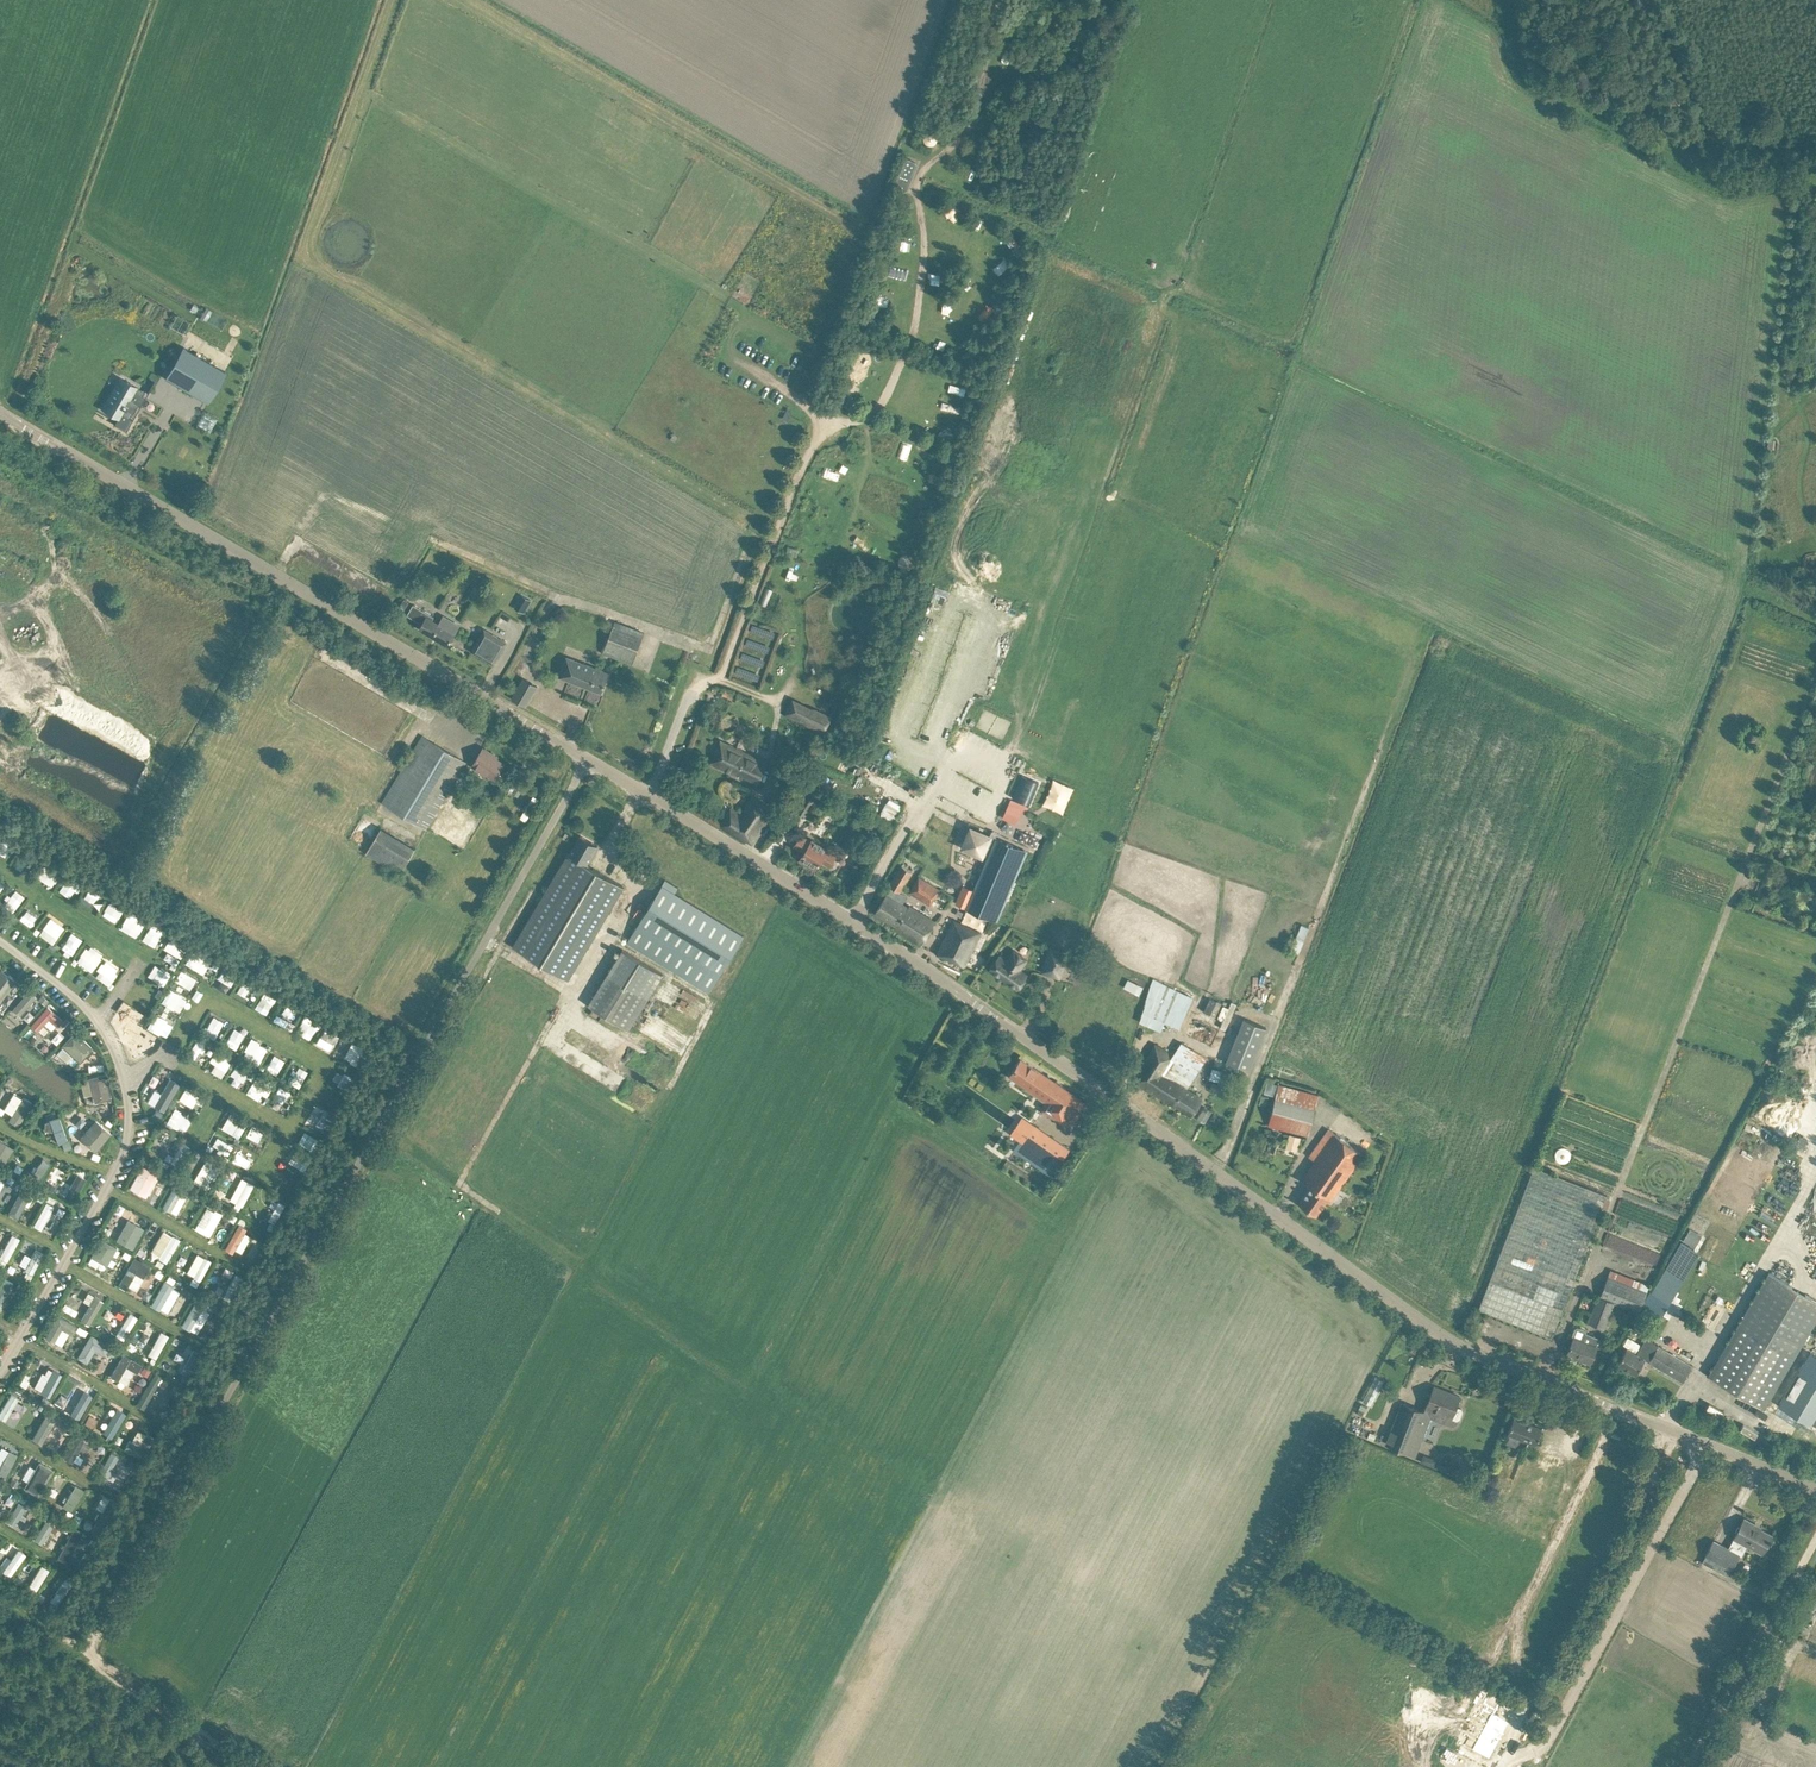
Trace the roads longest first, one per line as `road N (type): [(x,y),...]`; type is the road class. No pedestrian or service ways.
road 1 (unclassified): [(1815,1489),(1464,1351),(958,990),(588,756)]
road 2 (unclassified): [(85,1650),(588,756)]
road 3 (unclassified): [(588,756),(0,413)]
road 4 (track): [(648,794),(689,698),(699,682),(721,677),(814,444),(825,428),(865,419)]
road 5 (track): [(1794,181),(1708,178),(1525,78),(1511,0)]
road 6 (track): [(1815,1518),(1686,1766)]
road 7 (track): [(85,1650),(247,1766)]

